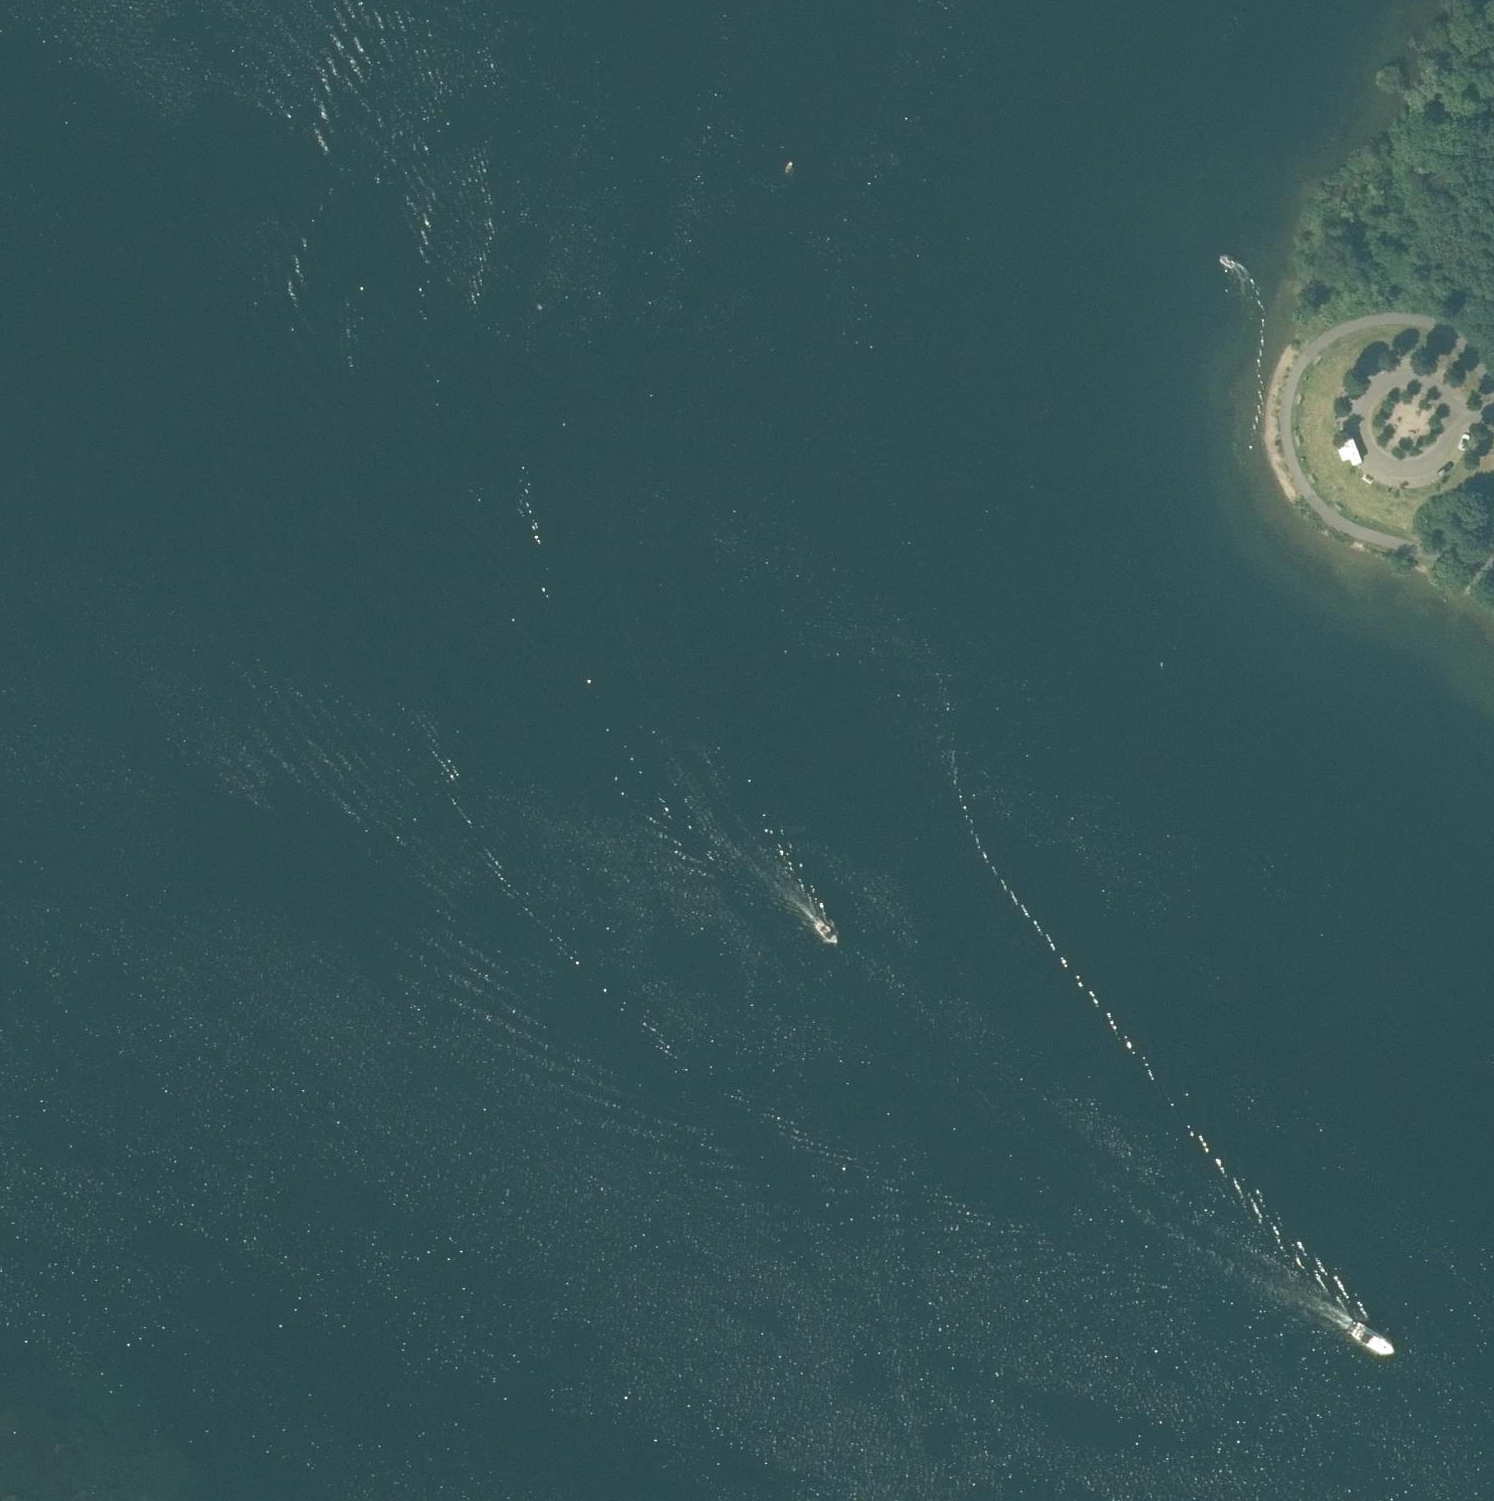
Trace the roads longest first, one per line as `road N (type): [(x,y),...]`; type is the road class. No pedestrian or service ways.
road 1 (unclassified): [(1360,425),(1377,458),(1401,468),(1442,449),(1450,417)]
road 2 (unclassified): [(1450,417),(1432,387),(1403,378),(1368,397),(1360,425)]

